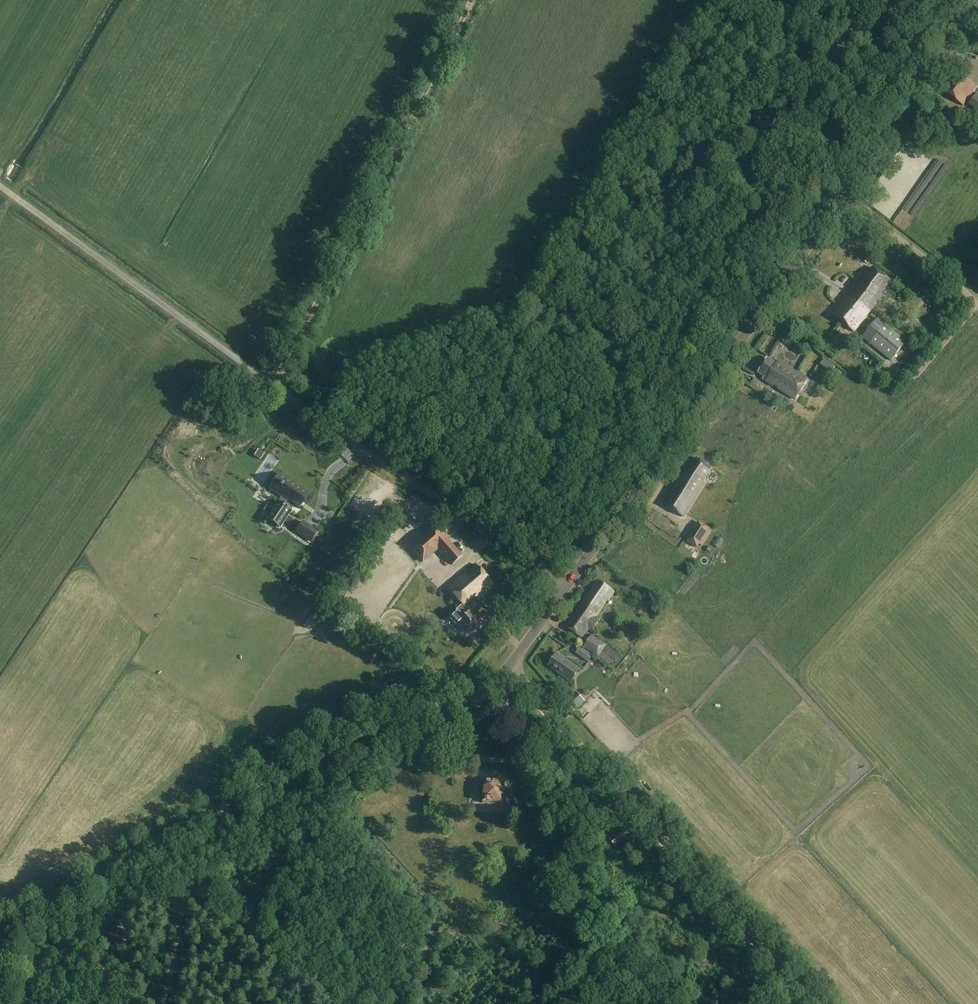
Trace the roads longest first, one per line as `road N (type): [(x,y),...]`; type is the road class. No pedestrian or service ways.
road 1 (unclassified): [(565,587),(0,186)]
road 2 (tertiary): [(9,931),(21,916),(226,807),(451,711),(512,664)]
road 3 (tertiary): [(565,587),(842,198)]
road 4 (track): [(471,0),(271,385)]
road 5 (unclassified): [(533,693),(793,978)]
road 6 (tertiary): [(842,198),(977,5)]
road 7 (unclassified): [(976,302),(842,198)]

